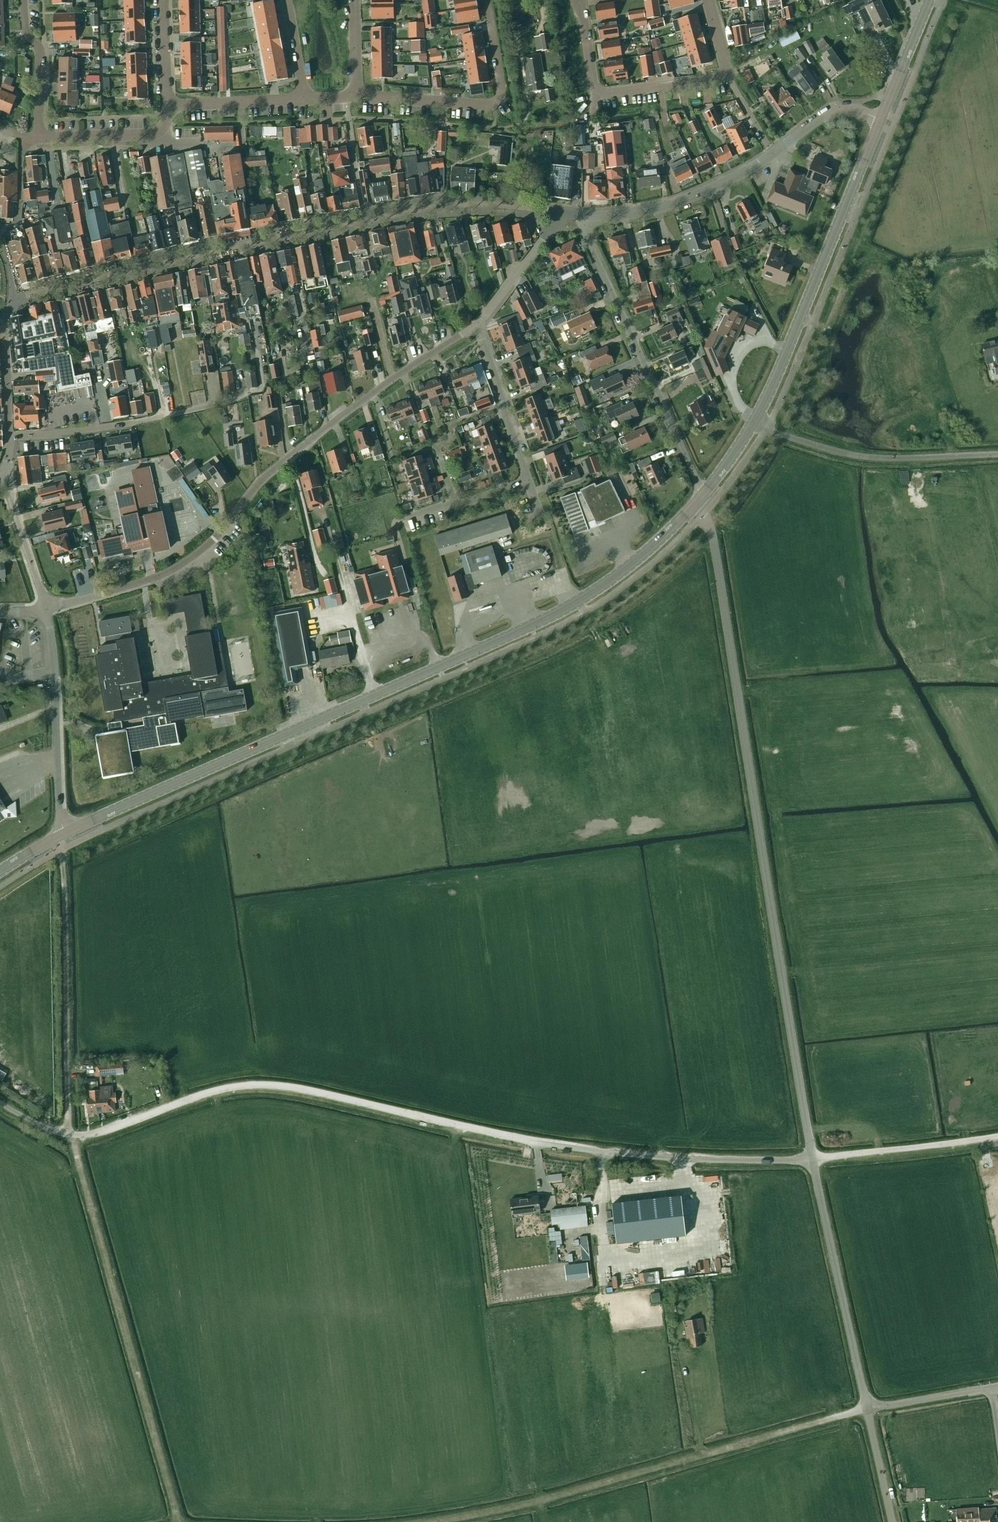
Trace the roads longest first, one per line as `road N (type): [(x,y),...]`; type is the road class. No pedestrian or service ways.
road 1 (unclassified): [(867,1407),(795,1063),(713,540),(692,506)]
road 2 (tertiary): [(61,836),(563,610),(639,559),(692,506)]
road 3 (track): [(61,850),(69,1128),(179,1521)]
road 4 (residential): [(46,609),(175,569),(277,466),(477,325)]
road 5 (track): [(430,1521),(569,1494),(867,1407)]
road 6 (tertiary): [(755,420),(879,120)]
road 7 (residential): [(704,493),(586,233),(586,217)]
road 8 (residential): [(580,0),(595,85),(607,93),(722,75),(709,0)]
road 9 (residential): [(10,436),(134,422),(256,392),(259,356)]
road 10 (residential): [(822,117),(752,168),(691,198),(586,217)]
road 11 (unclassified): [(997,454),(856,456),(755,420)]
road 12 (residential): [(357,96),(496,103),(502,92),(488,0)]
road 13 (residential): [(61,836),(46,609)]
road 14 (unclassified): [(170,1107),(71,1135),(0,1103)]
road 15 (residential): [(404,560),(395,527),(401,519),(527,480)]
road 16 (residential): [(527,480),(477,325)]
road 17 (residential): [(40,138),(158,133),(173,102)]
road 18 (residential): [(40,138),(42,54),(27,33),(23,0)]
road 19 (residential): [(477,325),(563,213)]
road 20 (residential): [(46,609),(3,475)]
road 21 (residential): [(173,102),(305,99)]
road 22 (tertiary): [(879,120),(929,0)]
road 23 (unclassified): [(867,1407),(990,1388)]

